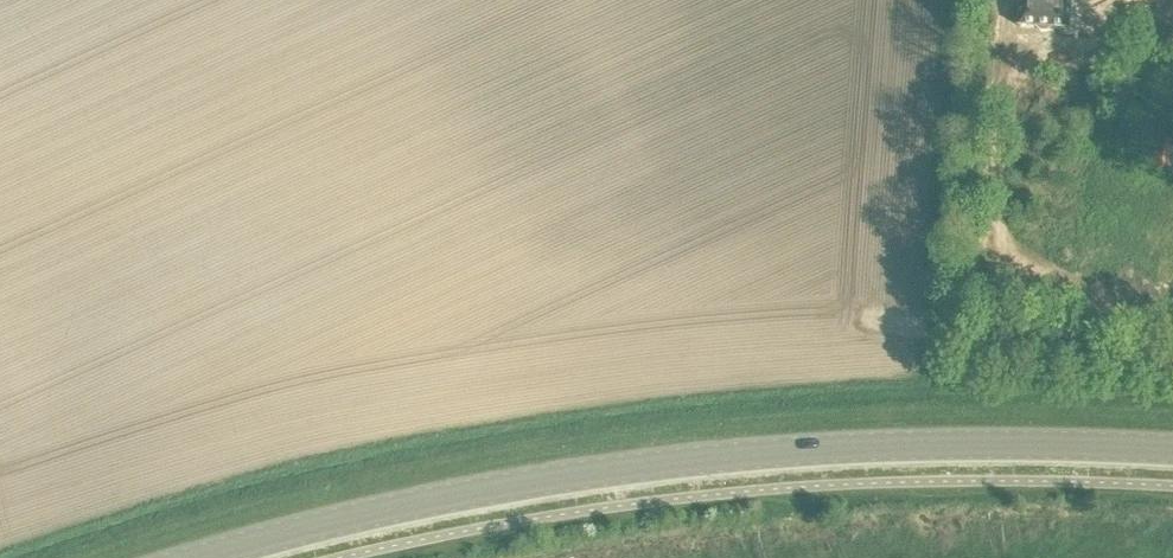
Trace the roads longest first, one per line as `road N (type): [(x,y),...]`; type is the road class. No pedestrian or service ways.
road 1 (primary): [(211,557),(509,486),(709,460),(979,443),(1172,451)]

